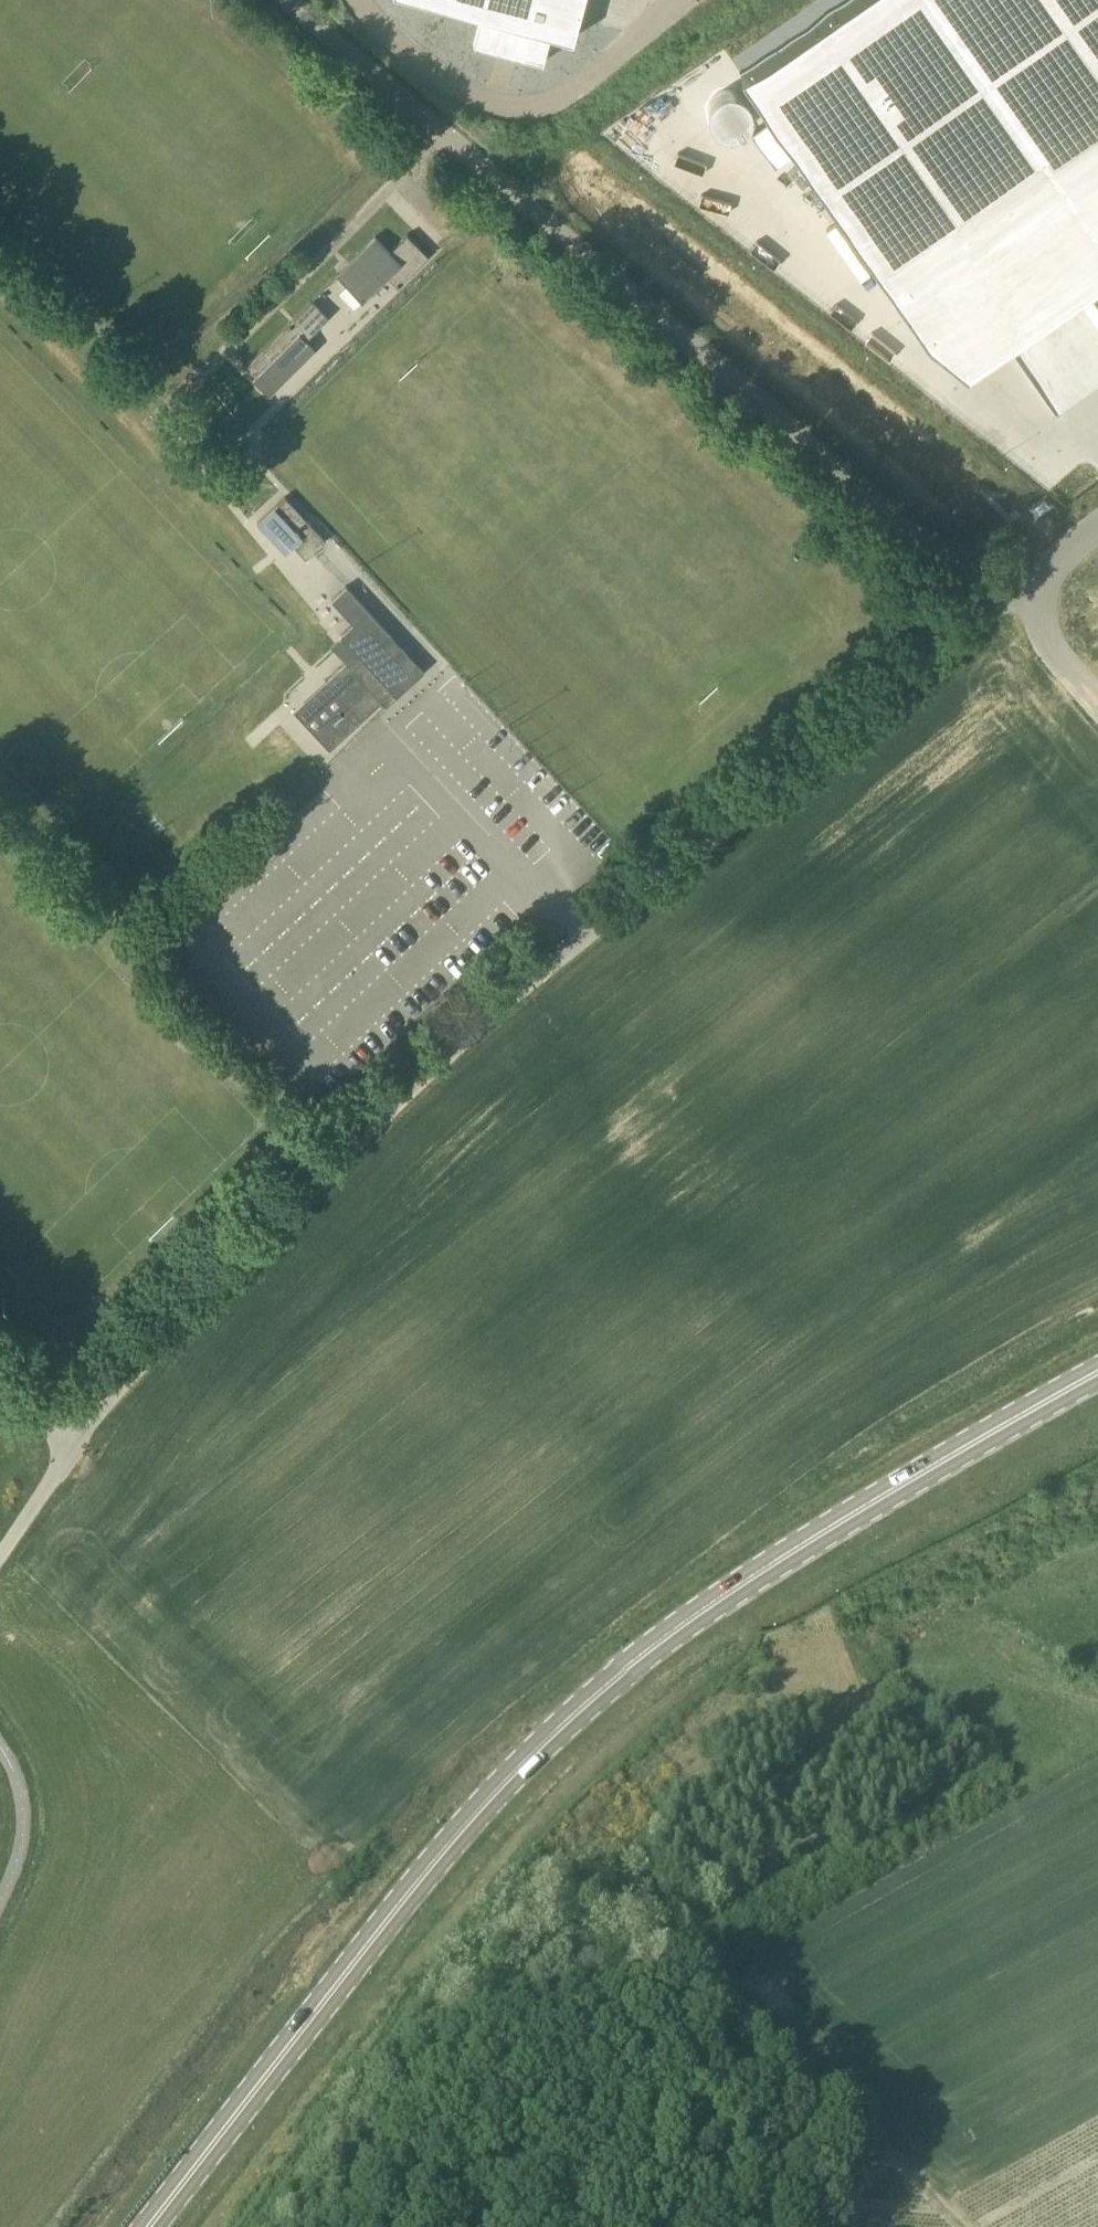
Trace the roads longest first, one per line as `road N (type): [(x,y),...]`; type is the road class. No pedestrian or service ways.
road 1 (primary): [(1097,1377),(759,1577),(569,1722),(425,1877),(152,2226)]
road 2 (unclassified): [(77,1445),(242,1258),(443,1065),(993,601)]
road 3 (unclassified): [(993,601),(287,0)]
road 4 (track): [(588,1876),(806,2062),(973,2226)]
road 5 (track): [(438,1760),(70,1454)]
road 6 (unclassified): [(1097,711),(993,601)]
road 7 (unclassified): [(0,1557),(77,1445)]
road 8 (unclassified): [(993,601),(1097,523)]

